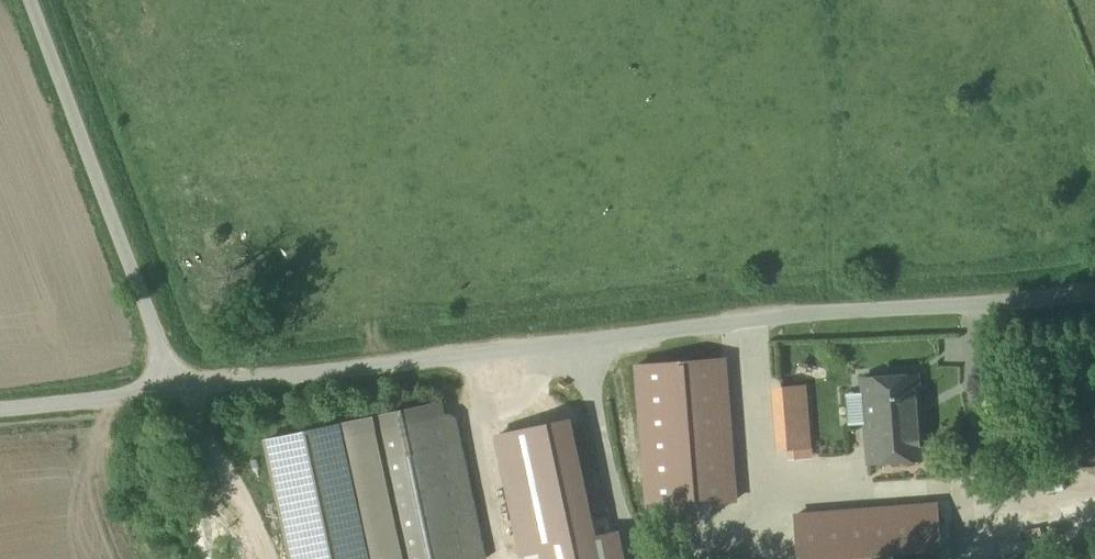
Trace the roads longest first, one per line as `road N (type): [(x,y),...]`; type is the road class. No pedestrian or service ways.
road 1 (unclassified): [(1094,300),(694,330),(172,393)]
road 2 (unclassified): [(172,393),(35,0)]
road 3 (unclassified): [(172,393),(0,414)]

